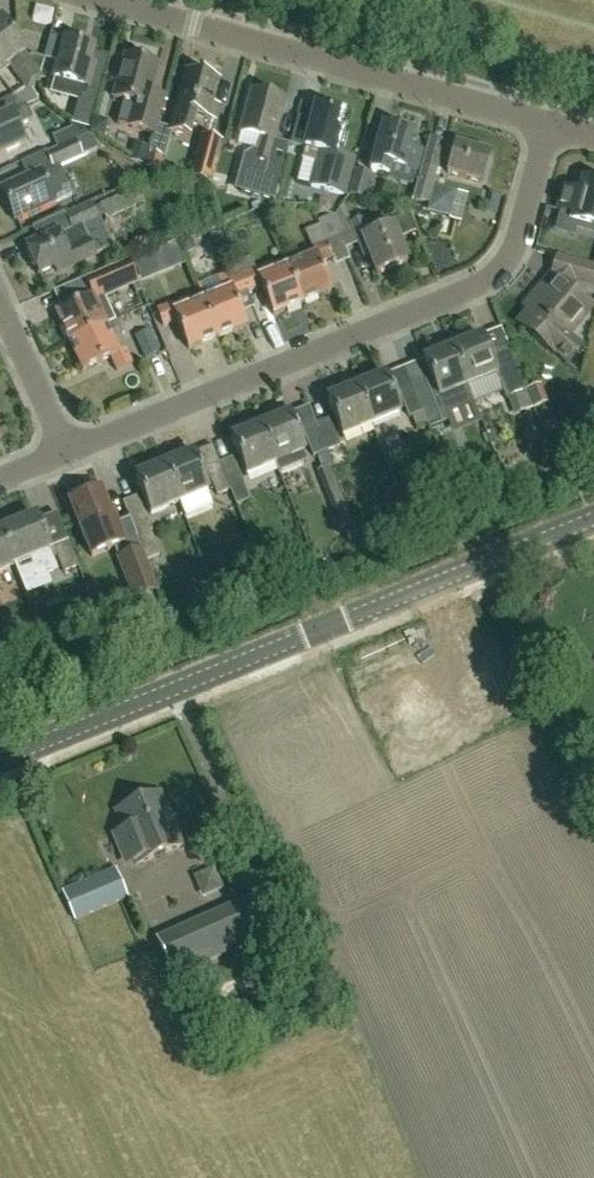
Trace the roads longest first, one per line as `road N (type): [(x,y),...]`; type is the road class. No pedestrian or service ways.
road 1 (tertiary): [(0,760),(593,518)]
road 2 (residential): [(67,451),(499,272),(521,239),(546,122)]
road 3 (residential): [(546,122),(102,0)]
road 4 (residential): [(67,451),(0,299)]

